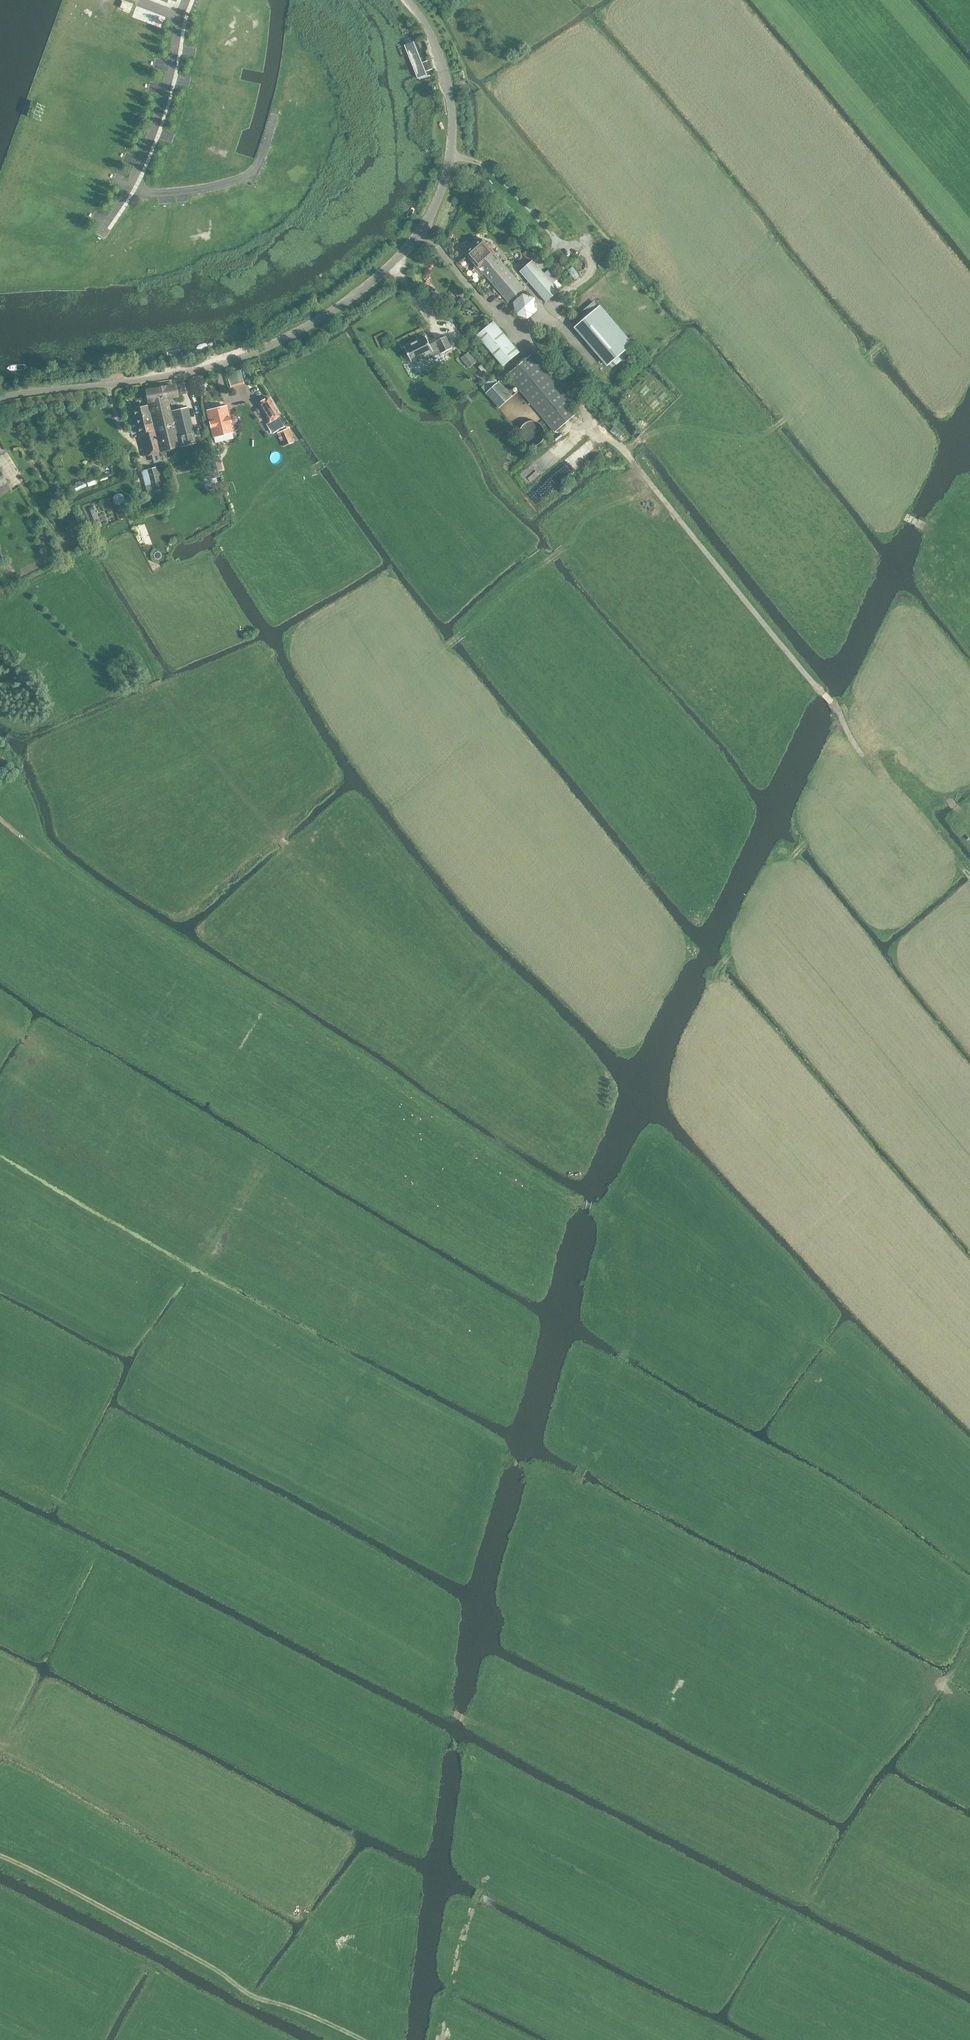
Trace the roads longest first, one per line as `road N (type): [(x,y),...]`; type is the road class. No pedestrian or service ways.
road 1 (track): [(619,1224),(452,1127),(0,821)]
road 2 (unclassified): [(0,399),(121,382),(257,349),(349,302),(400,260),(437,211),(455,132),(446,72),(408,0)]
road 3 (track): [(969,685),(886,760),(873,759),(650,482),(589,518),(561,551)]
road 4 (track): [(362,2039),(259,2000),(218,1970),(0,1857)]
road 5 (track): [(504,1460),(576,1486),(630,1347),(619,1224)]
road 6 (track): [(835,1353),(619,1224)]
road 7 (track): [(203,1290),(0,1172)]
road 8 (track): [(650,482),(493,314)]
road 9 (residential): [(132,188),(162,118),(193,0)]
road 10 (residential): [(132,188),(149,199),(250,180),(271,122)]

